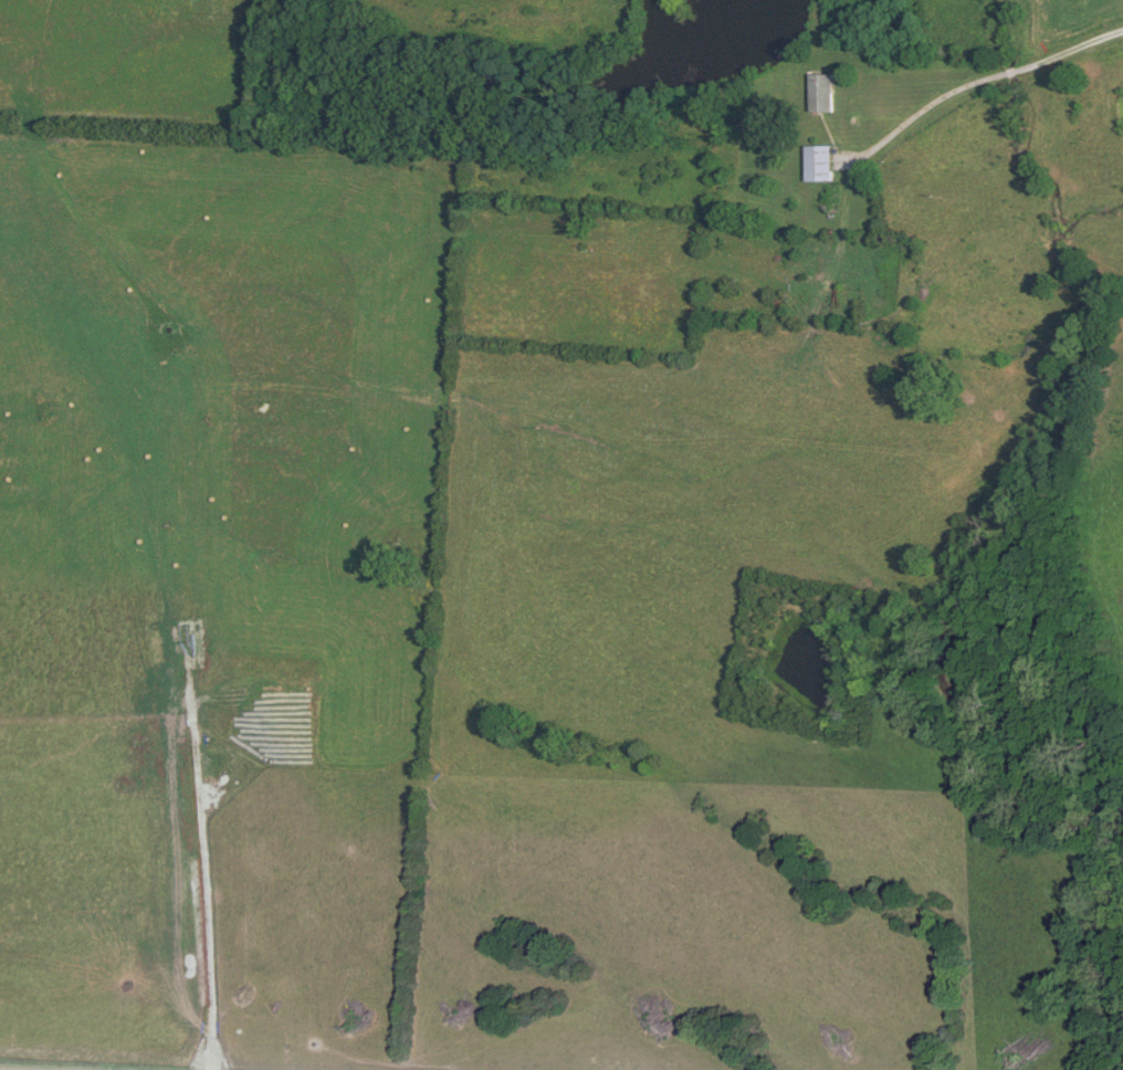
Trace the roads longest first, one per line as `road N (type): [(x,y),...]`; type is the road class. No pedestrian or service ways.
road 1 (residential): [(1122,34),(961,91),(858,160)]

